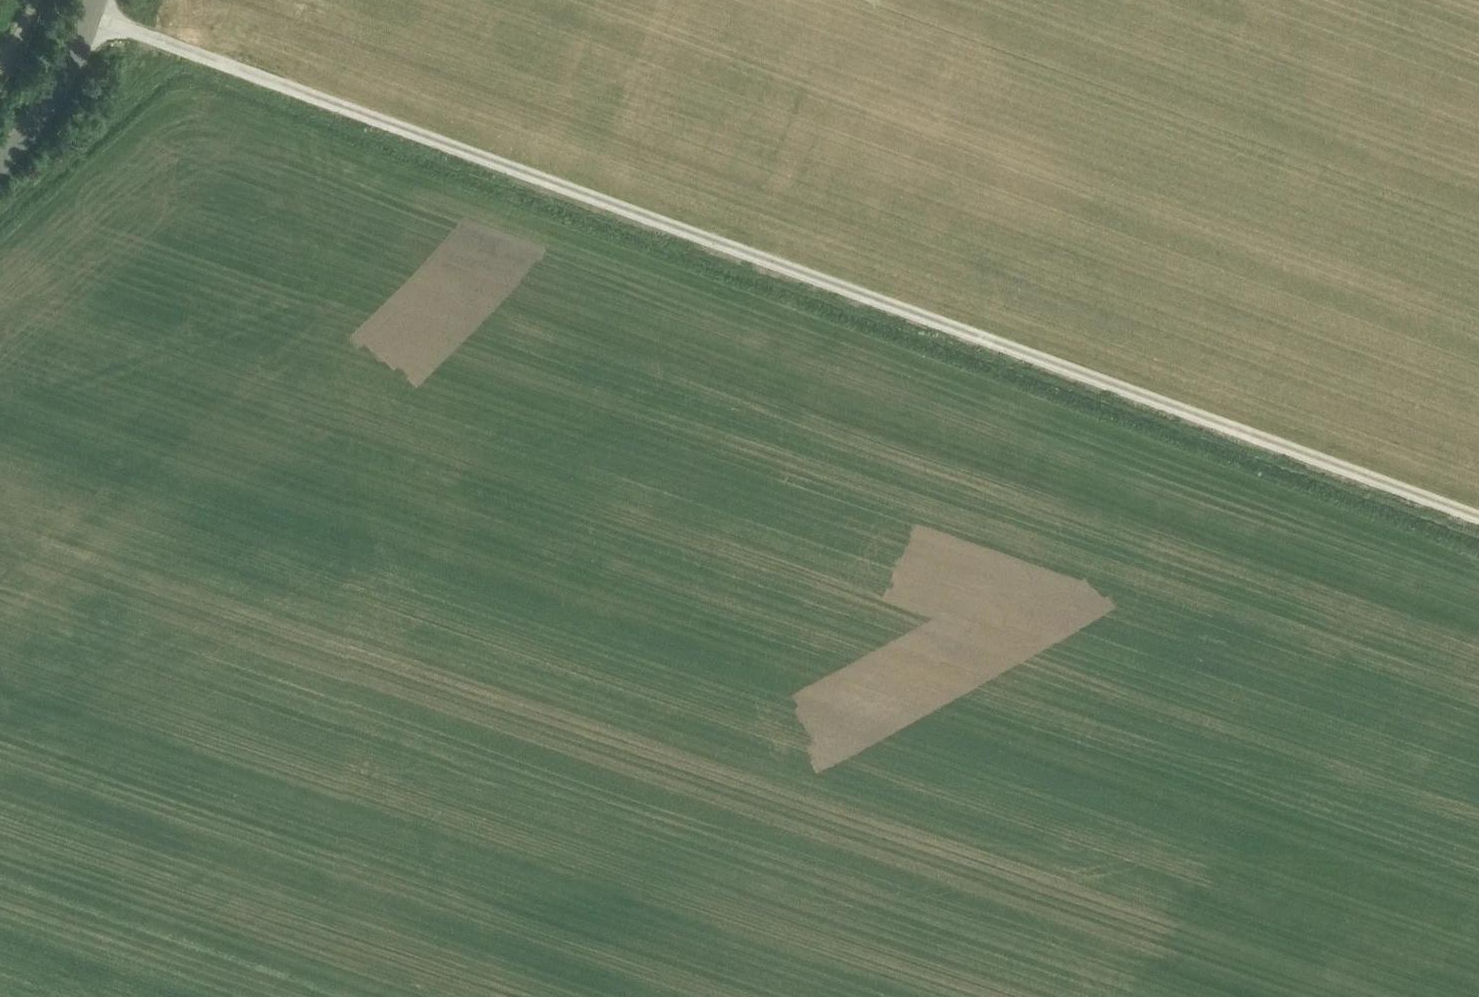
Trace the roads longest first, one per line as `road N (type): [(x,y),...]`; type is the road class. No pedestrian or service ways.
road 1 (unclassified): [(0,164),(39,121),(96,21),(99,0)]

